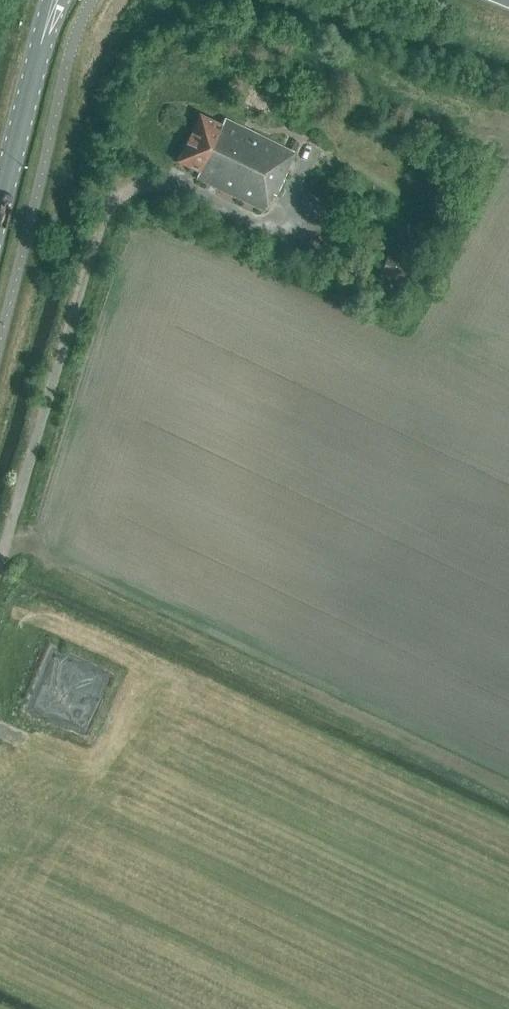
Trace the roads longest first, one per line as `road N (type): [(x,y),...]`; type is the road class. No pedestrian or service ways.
road 1 (secondary): [(0,204),(41,50)]

